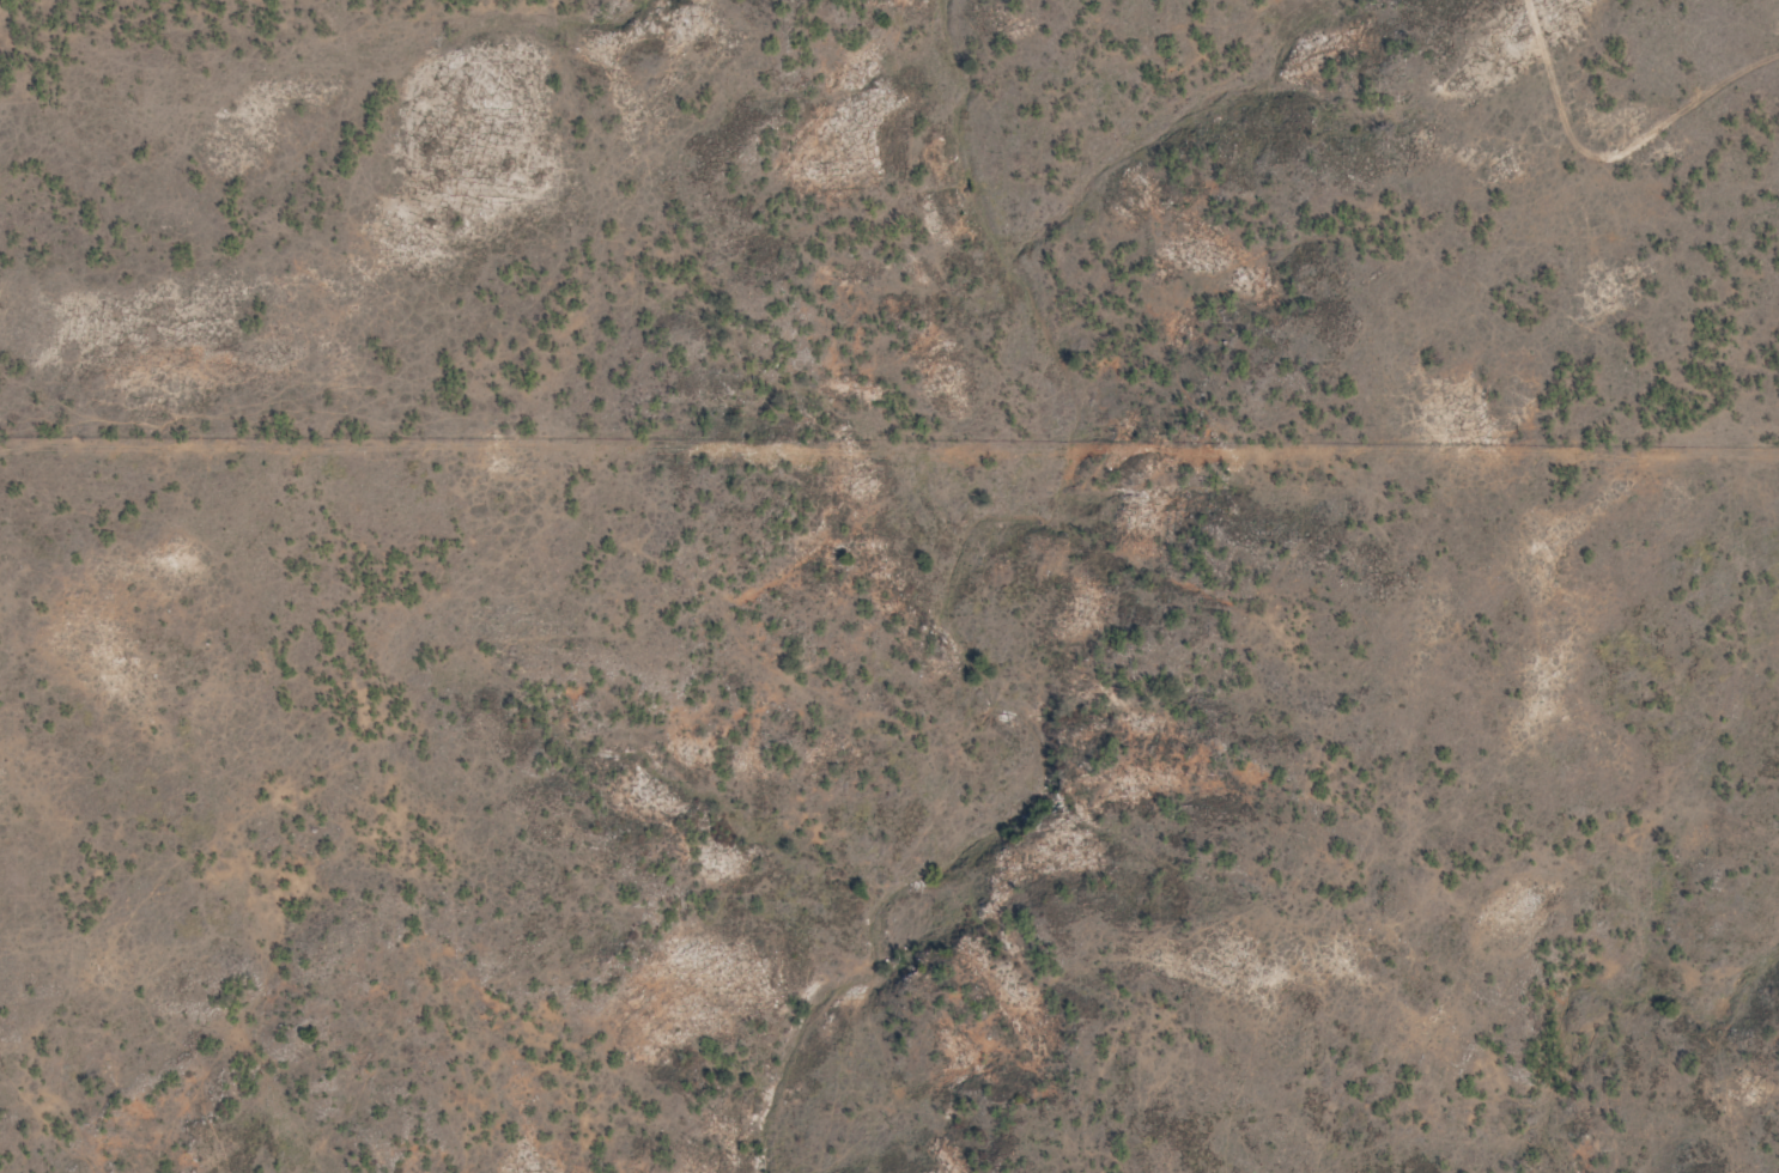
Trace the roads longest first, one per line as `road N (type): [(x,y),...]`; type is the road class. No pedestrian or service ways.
road 1 (residential): [(0,441),(273,438),(420,448),(693,573),(810,573),(910,498),(1009,485),(1016,554),(1046,591),(1469,648),(1755,778),(1778,804)]
road 2 (residential): [(1527,0),(1595,136),(1682,136),(1778,95)]

